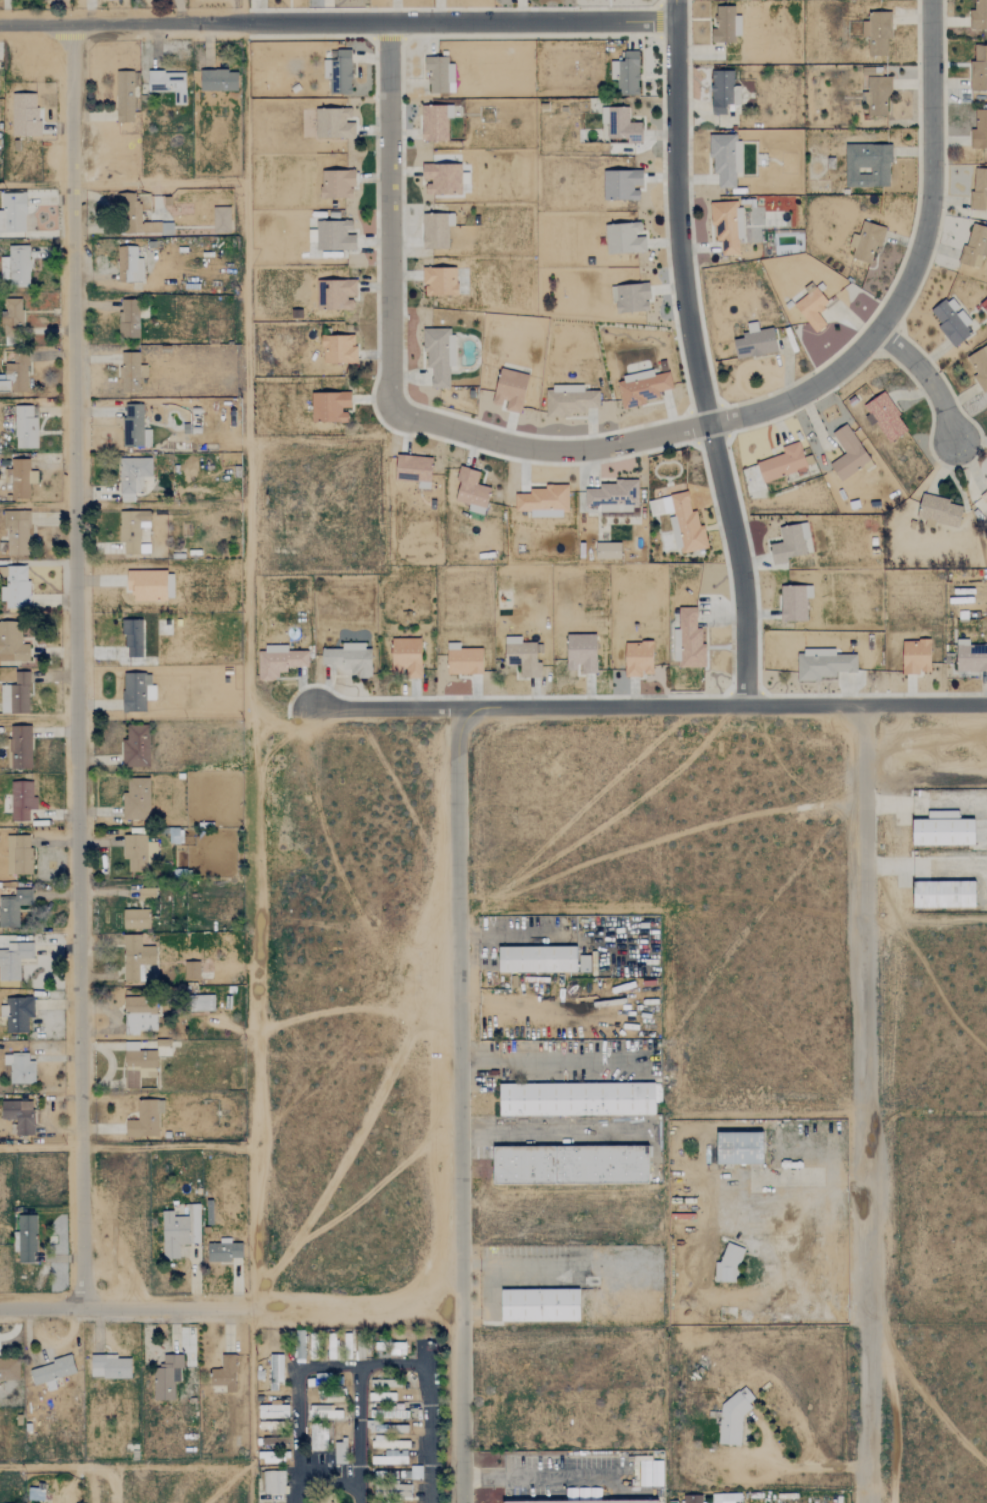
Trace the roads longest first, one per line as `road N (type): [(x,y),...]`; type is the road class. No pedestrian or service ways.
road 1 (residential): [(82,1306),(68,26)]
road 2 (residential): [(868,1502),(864,704)]
road 3 (residential): [(463,1502),(455,707)]
road 4 (residential): [(745,702),(736,543),(687,319),(674,21)]
road 5 (residential): [(0,26),(674,21)]
road 6 (residential): [(388,379),(395,408),(425,422),(533,449),(591,449),(777,405),(833,373),(876,330)]
road 7 (residential): [(311,708),(745,702)]
road 8 (residential): [(388,23),(388,379)]
road 9 (residential): [(876,330),(911,272),(926,220),(929,0)]
road 10 (residential): [(255,1310),(0,1306)]
road 11 (residential): [(745,702),(986,704)]
road 12 (track): [(461,1300),(255,1310)]
road 13 (residential): [(954,442),(944,407),(916,366),(876,330)]

